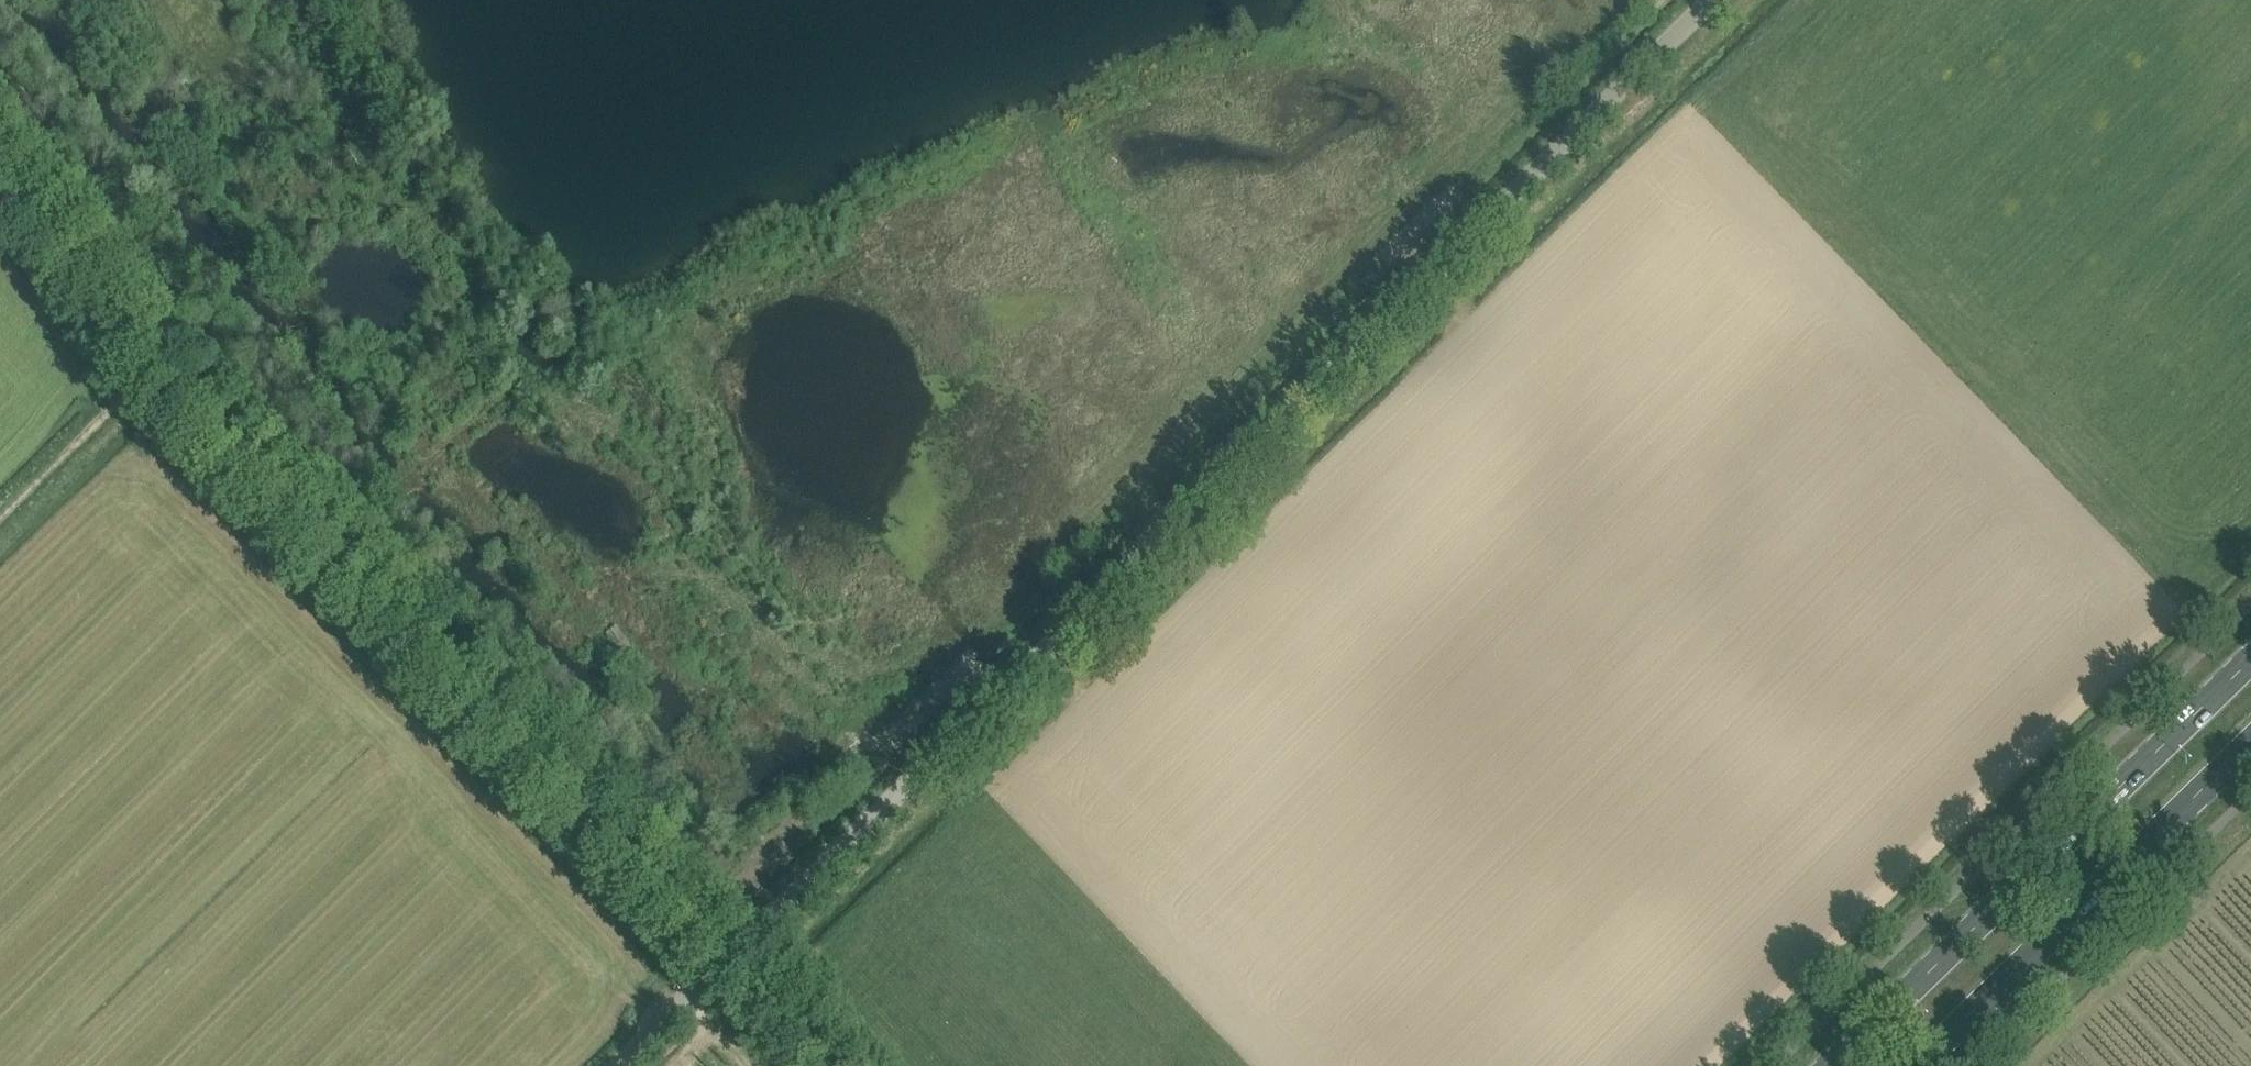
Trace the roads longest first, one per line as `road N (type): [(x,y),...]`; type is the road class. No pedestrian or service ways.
road 1 (unclassified): [(723,965),(1712,0)]
road 2 (unclassified): [(0,177),(157,366),(723,965)]
road 3 (primary): [(2250,664),(1837,1065)]
road 4 (primary): [(1920,1065),(2250,744)]
road 5 (unclassified): [(619,1065),(723,965)]

